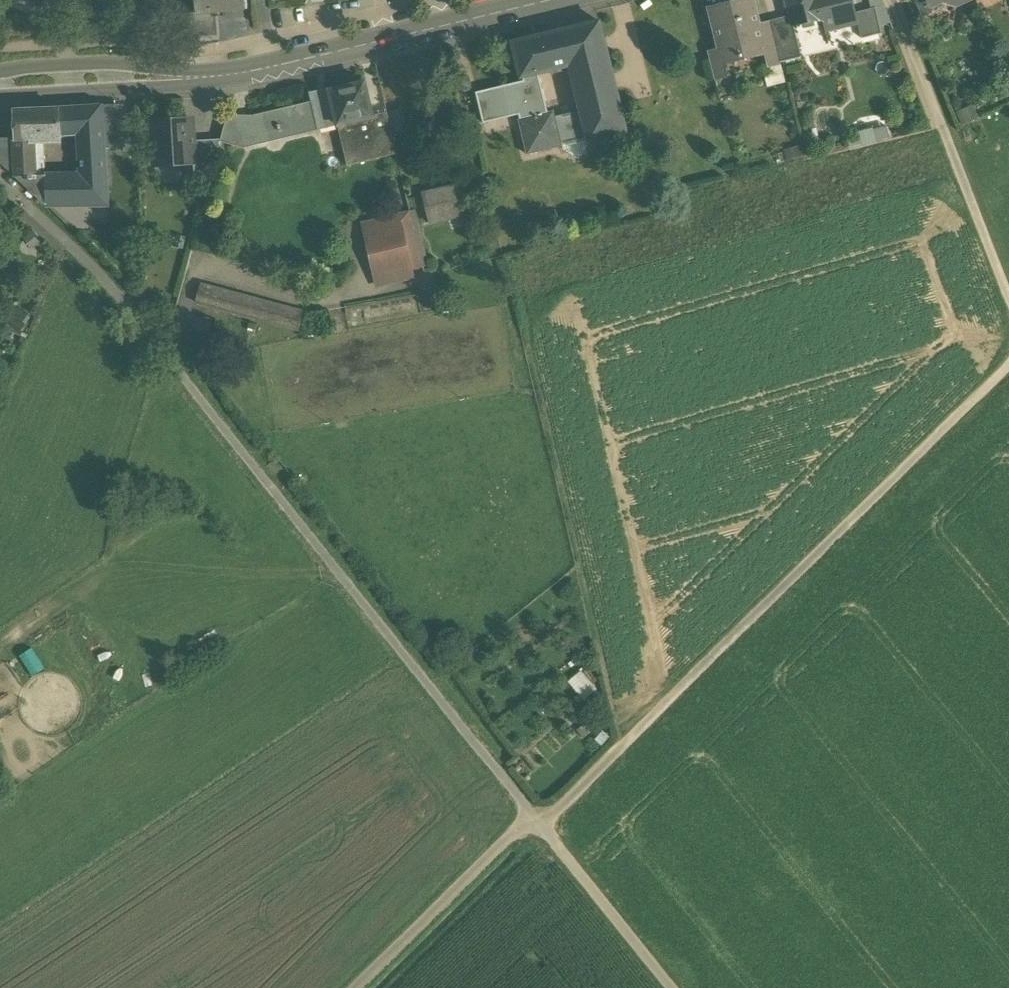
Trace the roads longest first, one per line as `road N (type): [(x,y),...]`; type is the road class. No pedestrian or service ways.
road 1 (track): [(354,987),(514,831),(540,824),(1008,365)]
road 2 (track): [(673,987),(162,355)]
road 3 (secondary): [(559,0),(267,69),(201,75)]
road 4 (track): [(1008,298),(895,0)]
road 5 (secondary): [(0,97),(180,86),(201,75)]
road 6 (secondary): [(201,75),(101,64),(0,73)]

